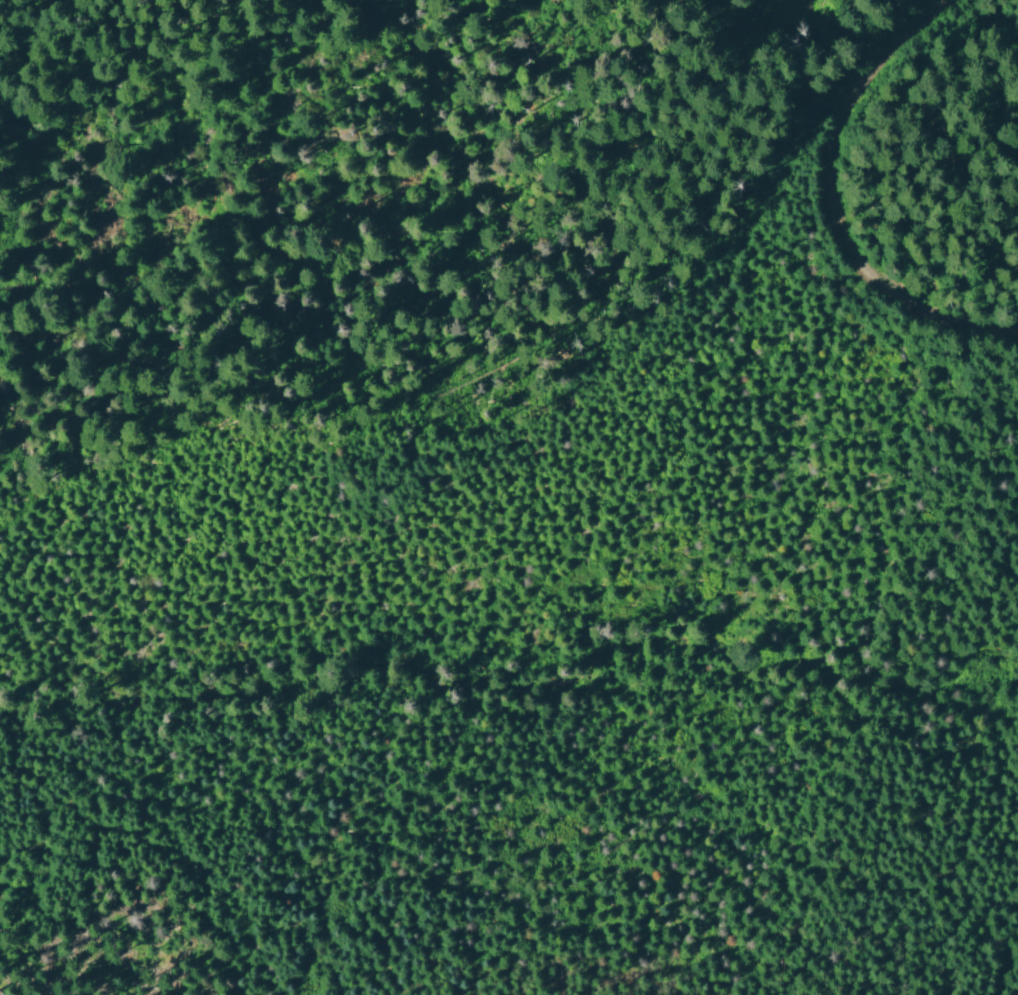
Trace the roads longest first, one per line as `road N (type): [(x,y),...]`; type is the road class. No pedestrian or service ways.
road 1 (track): [(957,0),(853,117),(832,158),(832,205),(850,249),(884,288),(944,320),(1017,335)]

